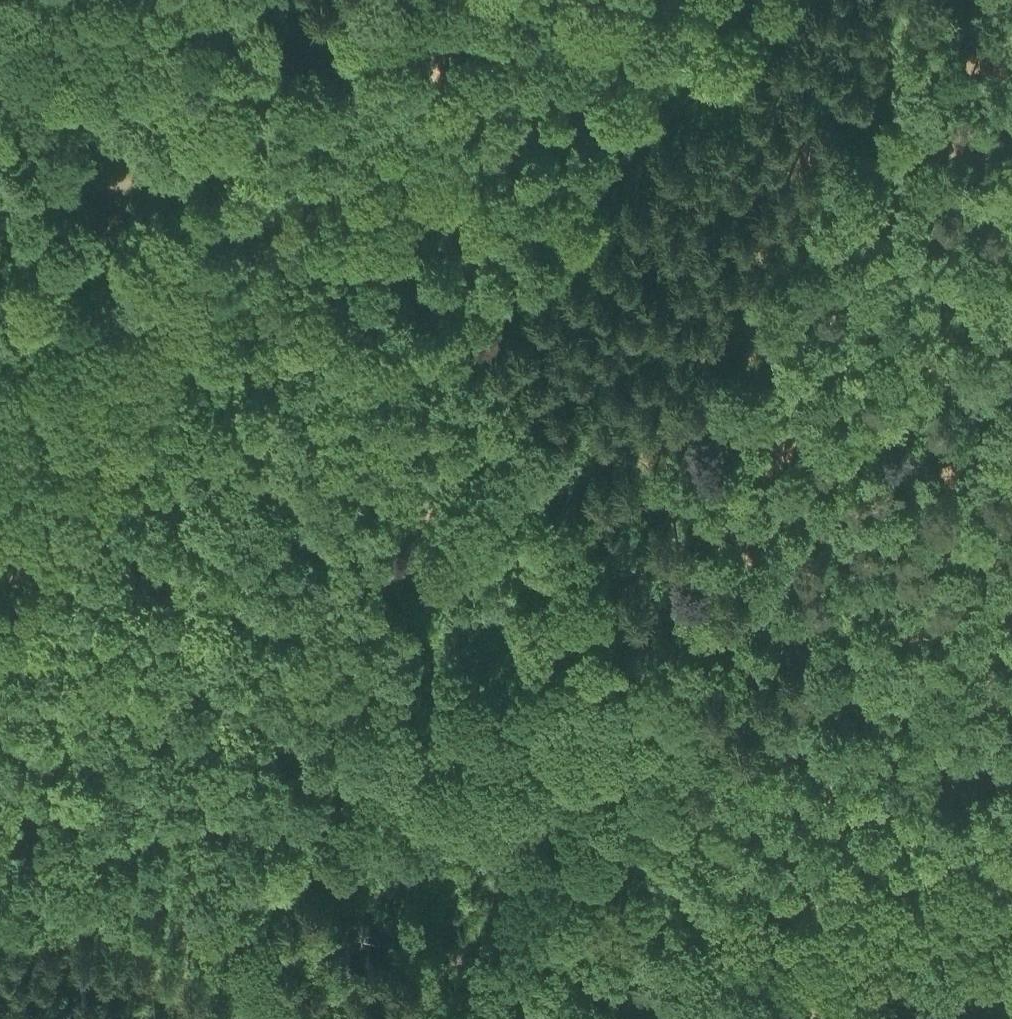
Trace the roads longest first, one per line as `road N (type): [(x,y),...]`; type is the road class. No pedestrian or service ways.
road 1 (track): [(606,697),(644,698),(749,734),(872,733),(1011,770)]
road 2 (track): [(119,203),(195,126),(390,0)]

